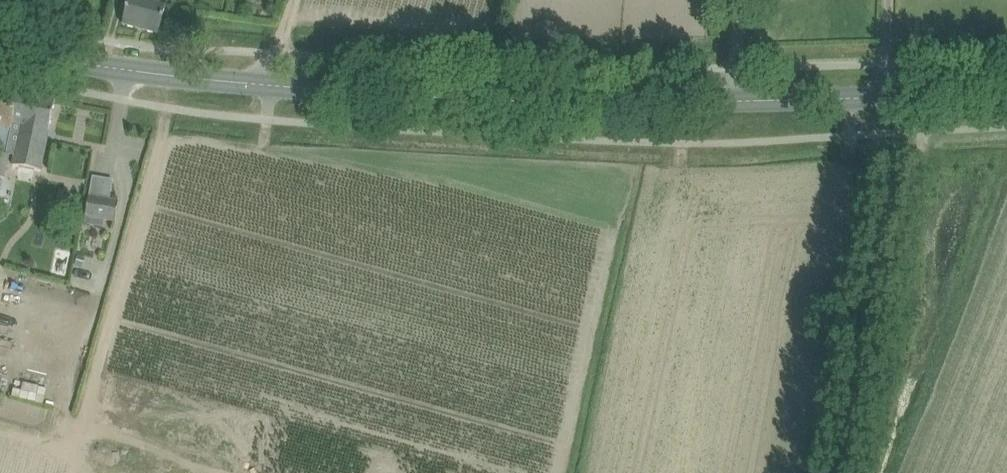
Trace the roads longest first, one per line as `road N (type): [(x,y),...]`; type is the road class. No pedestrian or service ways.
road 1 (tertiary): [(1006,89),(776,100),(482,96),(182,79),(0,49)]
road 2 (track): [(882,137),(826,472)]

